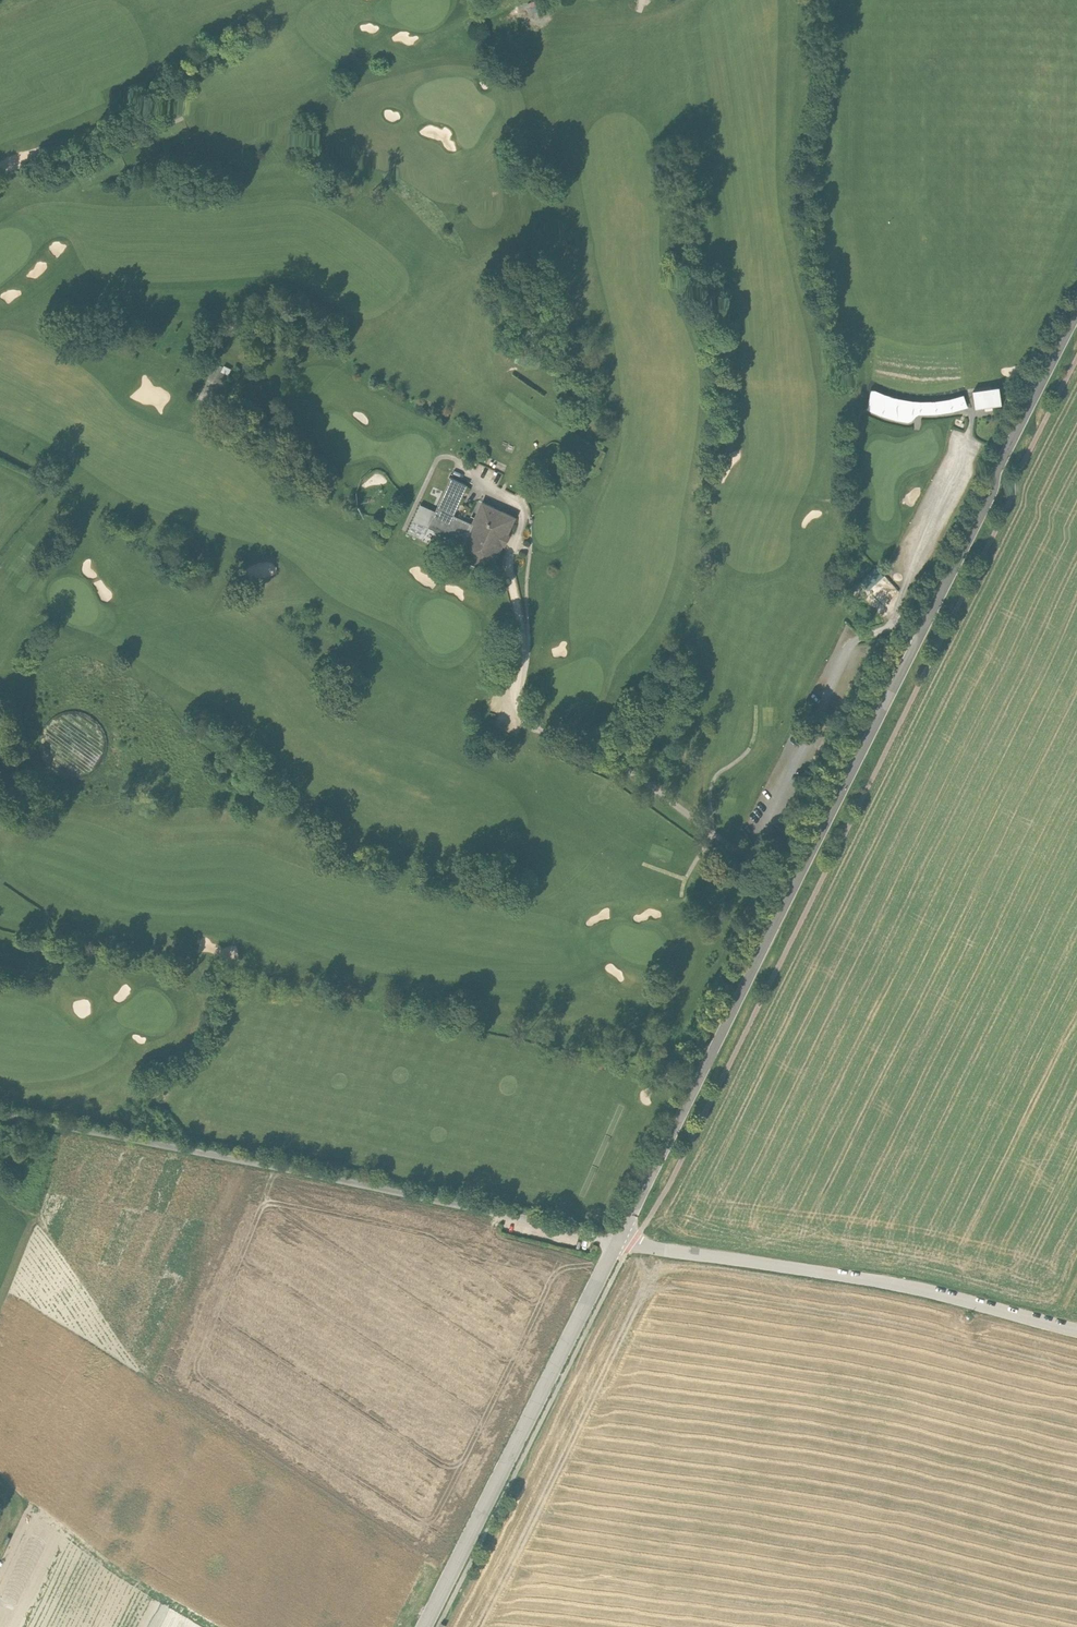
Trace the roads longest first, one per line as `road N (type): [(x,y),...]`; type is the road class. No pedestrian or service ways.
road 1 (tertiary): [(1076,314),(617,1222)]
road 2 (unclassified): [(617,1222),(0,1087)]
road 3 (unclassified): [(1076,1315),(918,1273),(617,1222)]
road 4 (tertiary): [(617,1222),(413,1626)]
road 5 (track): [(689,0),(637,21),(549,31)]

